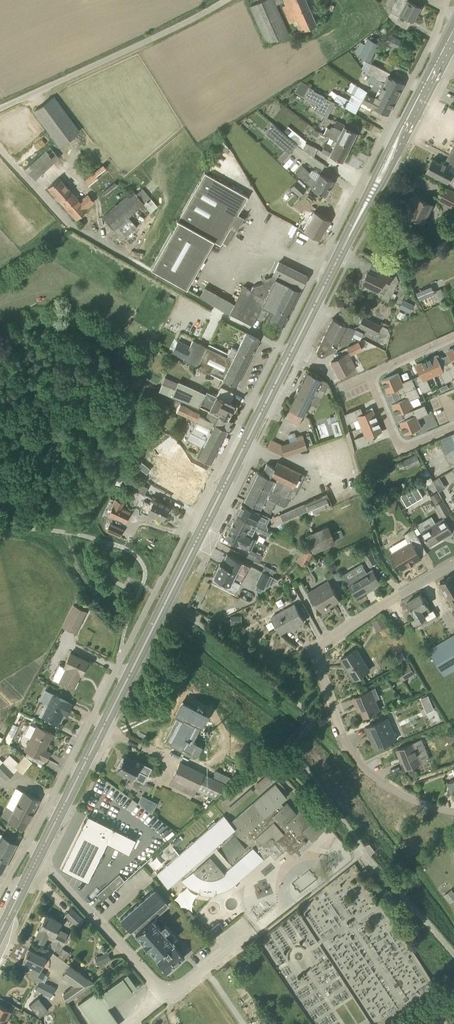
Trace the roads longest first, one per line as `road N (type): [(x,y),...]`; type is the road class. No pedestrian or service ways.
road 1 (primary): [(38,857),(377,184)]
road 2 (residential): [(453,812),(404,796),(362,766),(313,652),(453,564)]
road 3 (residential): [(225,0),(0,109)]
road 4 (residential): [(169,997),(38,857)]
road 5 (residential): [(453,336),(369,374),(401,449)]

